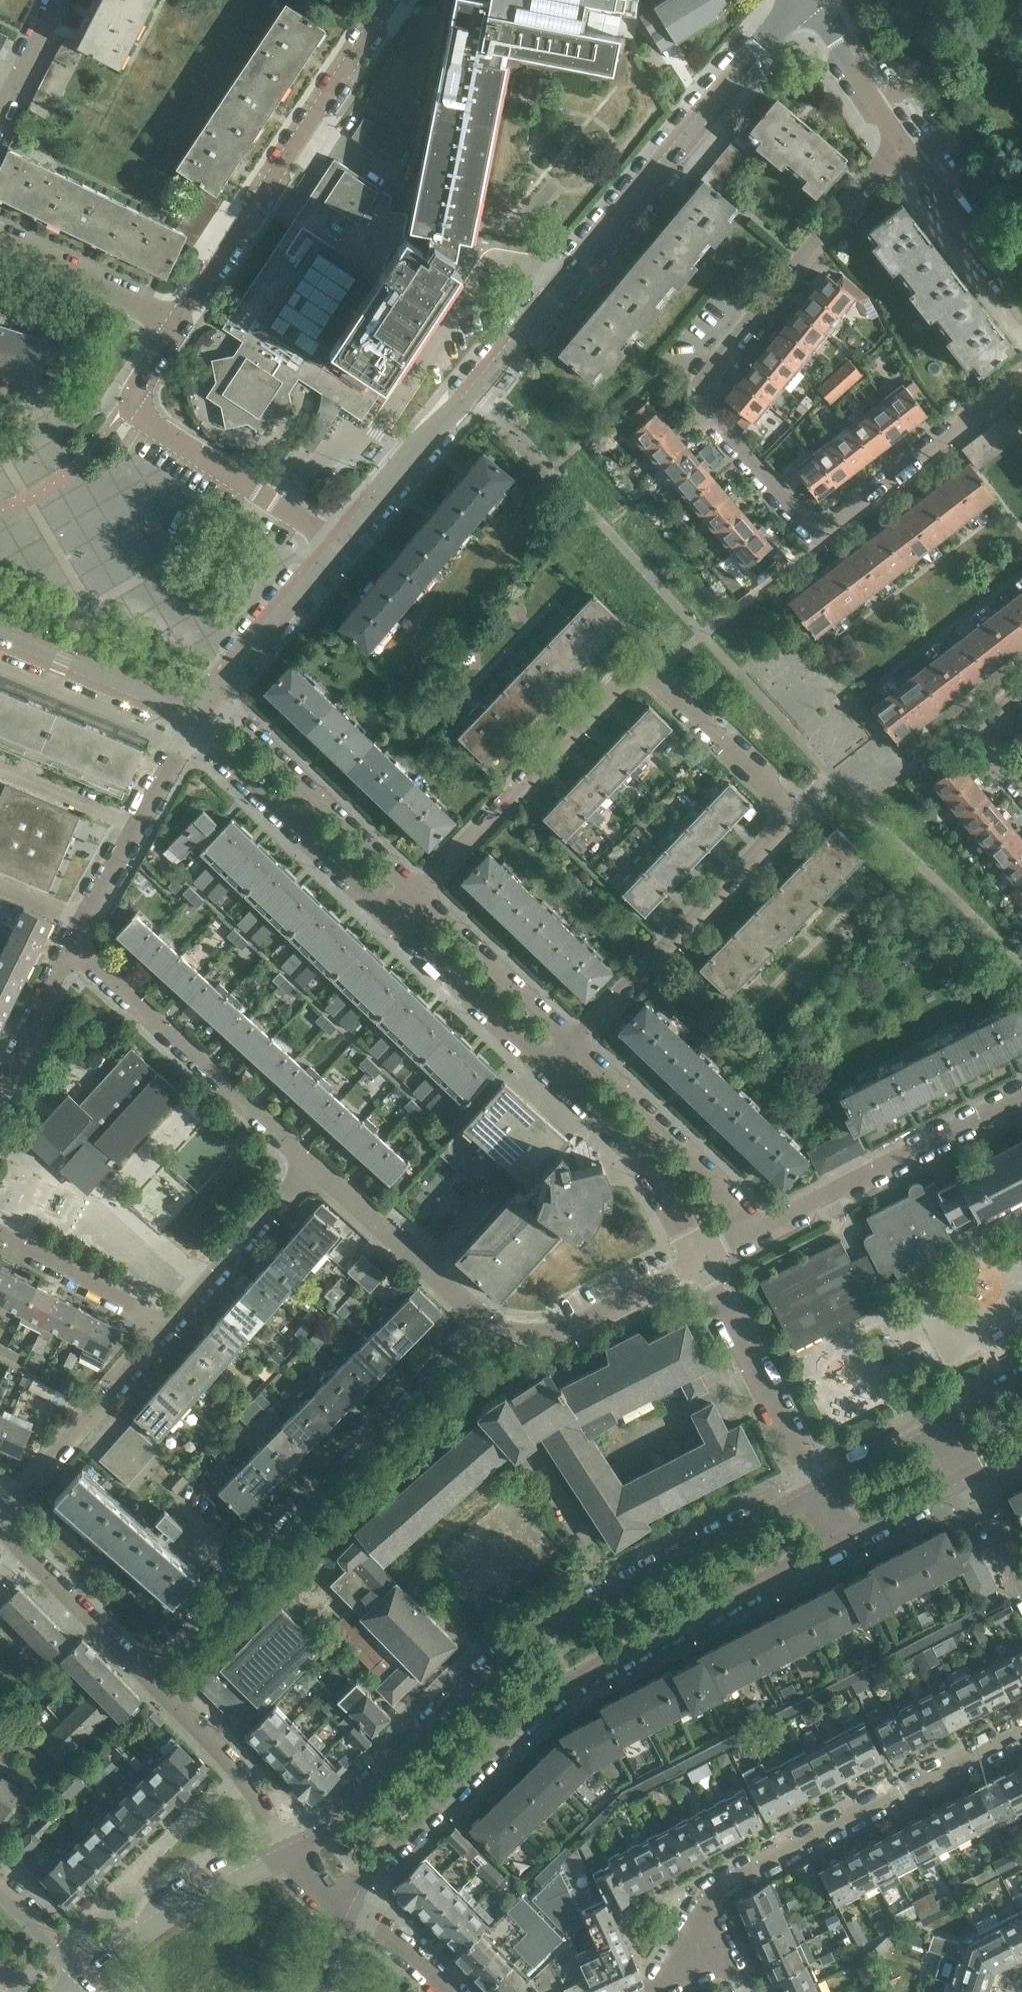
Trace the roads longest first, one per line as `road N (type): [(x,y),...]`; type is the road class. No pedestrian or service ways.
road 1 (residential): [(571,1041),(778,828),(784,812),(777,797),(650,675),(637,674),(621,680),(416,892)]
road 2 (residential): [(900,142),(698,380),(700,402),(789,505),(812,520),(835,517),(1021,375)]
road 3 (tertiary): [(798,0),(341,547)]
road 4 (tertiary): [(815,1488),(562,1617),(493,1664),(321,1836),(289,1853)]
road 5 (tertiary): [(345,1910),(362,1877),(532,1709),(841,1543)]
road 6 (residential): [(146,1677),(484,1326)]
road 7 (residential): [(729,1956),(707,1908),(710,1891),(1021,1729)]
road 8 (residential): [(391,0),(181,313)]
road 9 (residential): [(341,547),(151,428),(135,405),(181,313)]
road 10 (residential): [(312,1169),(69,947)]
road 11 (residential): [(1021,1095),(747,1235)]
road 12 (residential): [(416,892),(245,727),(201,713)]
road 13 (residential): [(201,713),(218,753),(390,919)]
road 14 (residential): [(747,1235),(704,1170),(571,1041)]
road 15 (residential): [(172,1327),(0,1522)]
road 16 (residential): [(815,1488),(702,1258)]
road 17 (residential): [(545,1068),(668,1187),(702,1258)]
road 18 (tertiary): [(289,1853),(169,1911),(84,1978)]
road 19 (residential): [(702,1258),(560,1331),(522,1339),(484,1326)]
road 20 (residential): [(484,1326),(312,1169)]
road 21 (residential): [(289,1853),(238,1772),(146,1677)]
road 22 (tertiary): [(341,547),(201,713)]
road 23 (tertiary): [(0,633),(201,713)]
road 24 (residential): [(571,1041),(416,892)]
road 25 (residential): [(390,919),(545,1068)]
road 26 (residential): [(172,1327),(312,1169)]
road 27 (residential): [(146,1677),(0,1528)]
road 28 (residential): [(1021,301),(900,142)]
road 29 (residential): [(181,313),(0,231)]
road 30 (residential): [(0,1235),(172,1327)]
road 31 (residential): [(900,142),(808,0)]
road 32 (residential): [(69,947),(0,1086)]
road 33 (residential): [(0,772),(136,826)]
road 34 (tertiary): [(841,1543),(968,1477)]
road 35 (tertiary): [(941,1424),(815,1488)]
road 36 (residential): [(1021,693),(980,732),(982,748),(1021,795)]
road 37 (residential): [(0,119),(58,0)]
road 38 (residential): [(201,713),(136,826)]
road 39 (residential): [(447,1991),(345,1910)]

